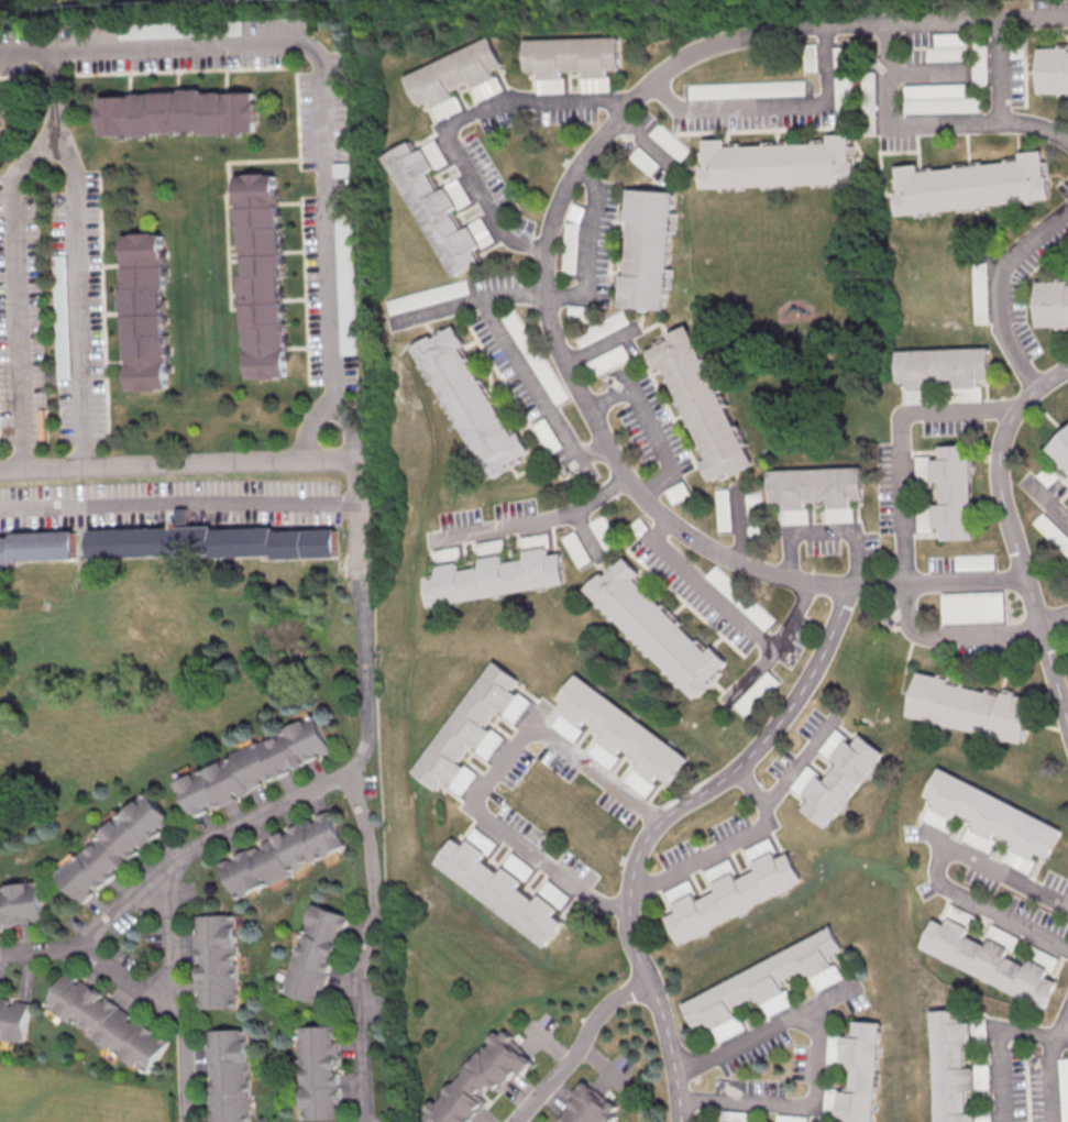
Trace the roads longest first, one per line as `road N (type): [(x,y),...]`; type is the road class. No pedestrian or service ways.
road 1 (residential): [(1022,574),(848,591),(742,568),(698,547),(668,528),(604,450),(554,334),(550,298),(559,213),(580,172),(636,101),(697,54),(799,30),(998,20)]
road 2 (residential): [(331,465),(326,72),(317,54),(296,45),(56,54)]
road 3 (residential): [(681,1121),(671,1037),(632,942),(637,860),(656,823),(733,770),(783,714),(848,591)]
road 4 (residential): [(364,652),(372,723),(359,770),(175,868),(193,1121)]
road 5 (residential): [(1011,419),(999,411),(904,420),(910,620),(920,636),(1039,628)]
road 6 (residential): [(656,823),(543,734),(520,741),(480,801),(484,816),(585,895),(630,912)]
road 7 (residential): [(1067,367),(1035,385),(1015,410),(1000,485),(1067,721)]
road 8 (residential): [(550,253),(506,238),(447,129),(477,108),(636,101)]
road 9 (residential): [(0,475),(353,465)]
road 10 (residential): [(350,777),(374,853),(378,921),(364,1000),(371,1121)]
road 11 (residential): [(1067,145),(1035,128),(1001,125),(998,20),(1067,19)]
road 12 (residential): [(626,484),(579,517),(430,546)]
road 13 (residential): [(1035,385),(1004,326),(1005,279),(1025,248),(1067,210)]
road 14 (residential): [(0,957),(85,950),(175,868)]
road 15 (residential): [(654,983),(605,1015),(586,1049),(519,1121)]
road 16 (residential): [(997,1121),(993,1047),(1003,1034),(1067,1042)]
road 17 (residential): [(354,509),(364,652)]
road 18 (residential): [(1067,950),(942,889)]
road 19 (residential): [(85,950),(188,1021)]

